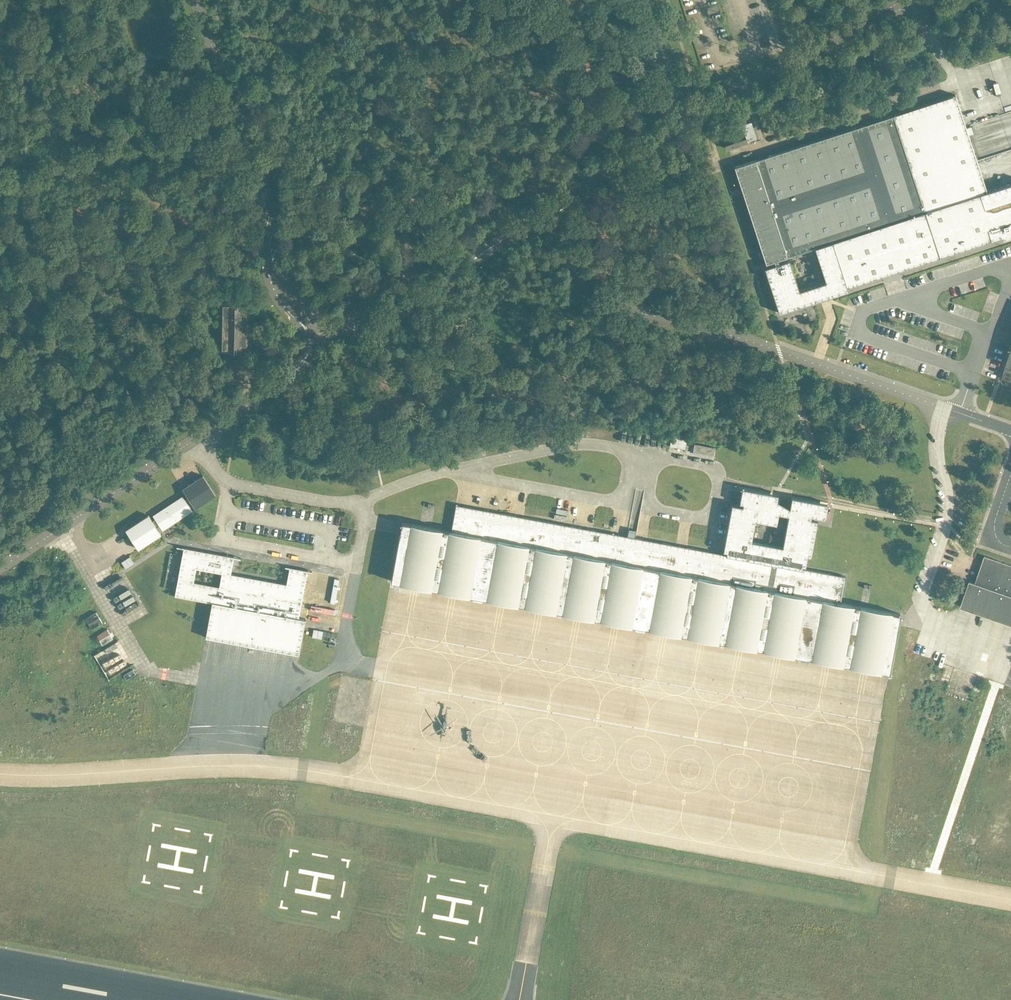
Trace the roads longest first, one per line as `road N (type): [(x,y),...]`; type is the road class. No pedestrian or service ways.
road 1 (unclassified): [(1010,431),(554,287),(491,251)]
road 2 (unclassified): [(911,0),(491,251)]
road 3 (unclassified): [(313,323),(287,375),(253,404),(0,570)]
road 4 (unclassified): [(313,323),(275,290),(197,0)]
road 5 (unclassified): [(491,251),(381,325),(341,332),(313,323)]

